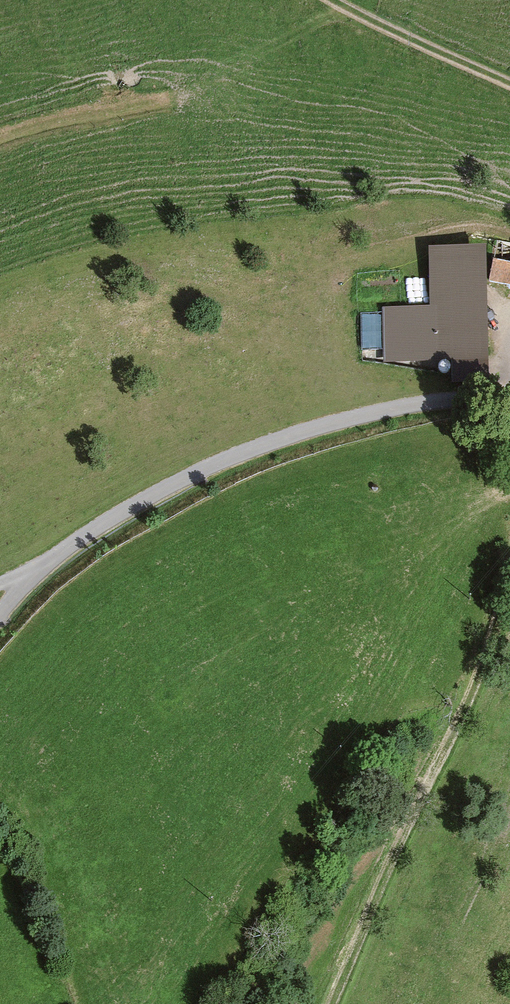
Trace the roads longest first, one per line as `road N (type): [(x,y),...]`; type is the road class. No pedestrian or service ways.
road 1 (track): [(509,406),(377,416),(271,444),(153,496),(45,567)]
road 2 (track): [(509,559),(459,703),(333,1003)]
road 3 (track): [(325,0),(509,86)]

